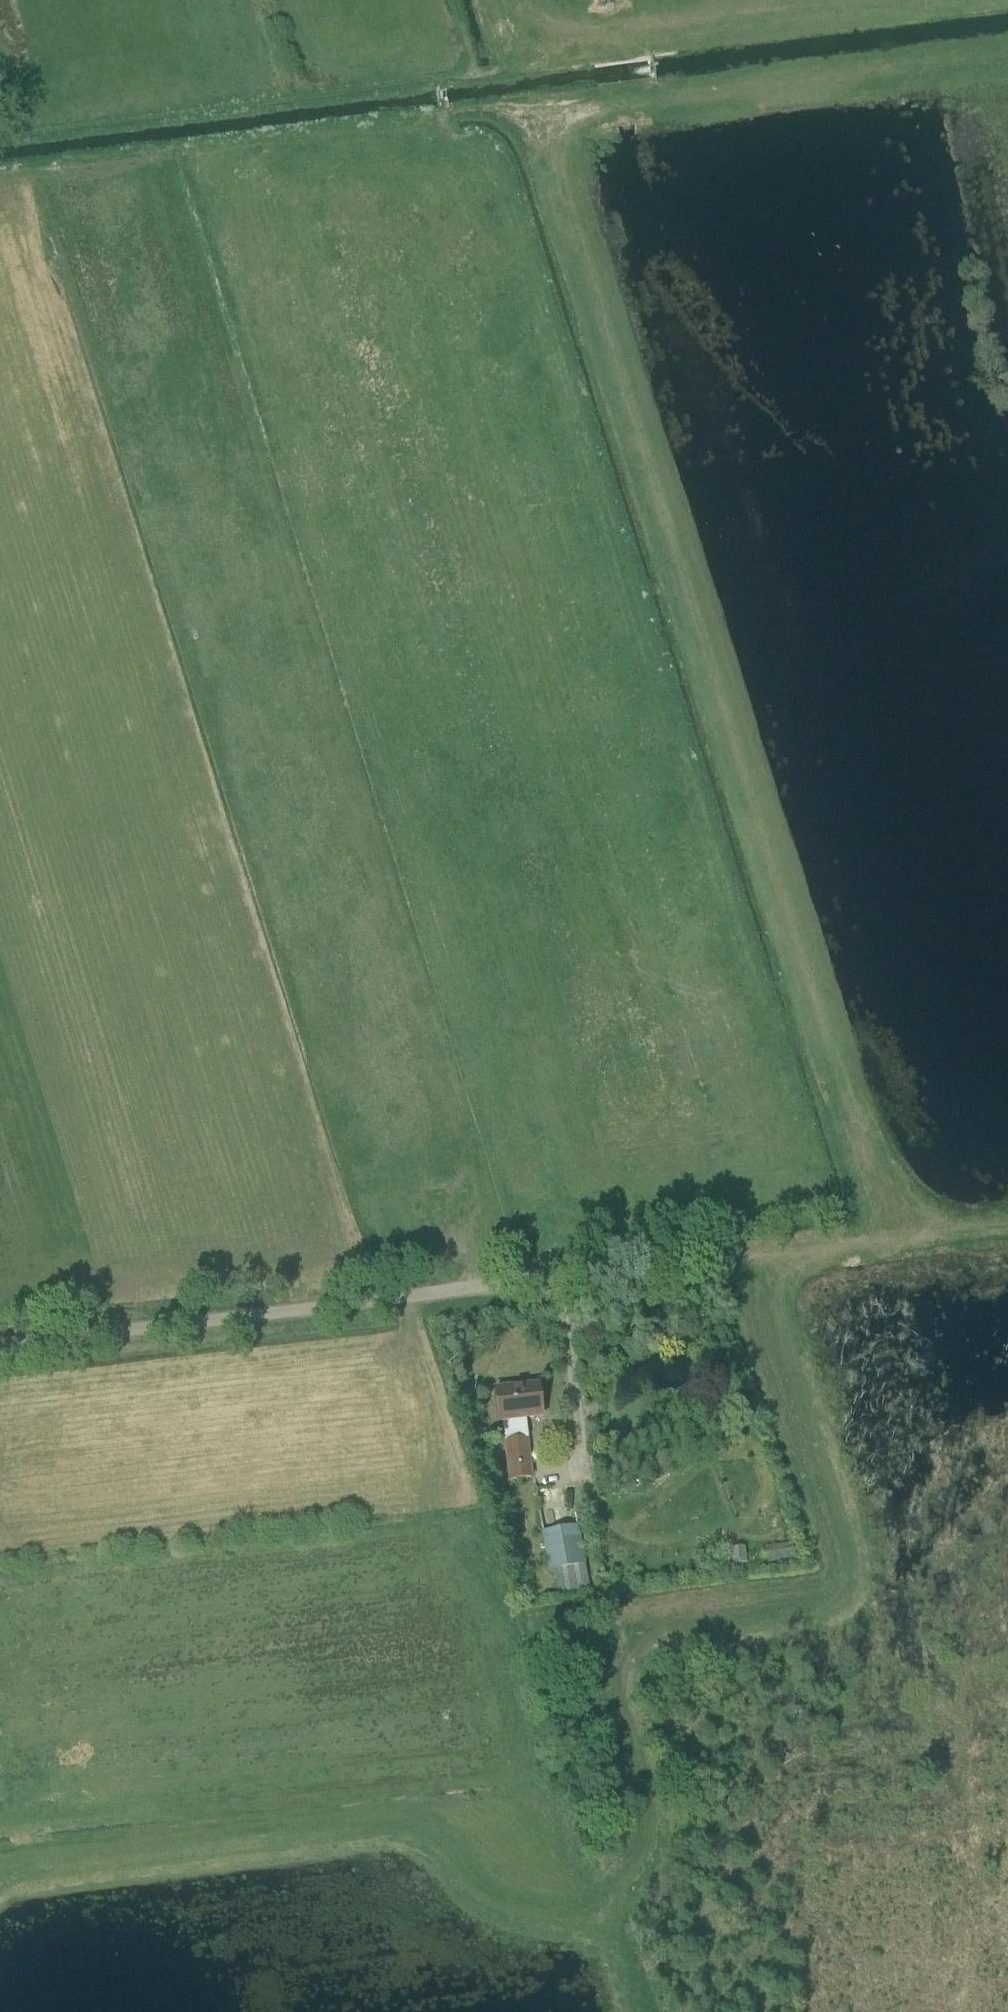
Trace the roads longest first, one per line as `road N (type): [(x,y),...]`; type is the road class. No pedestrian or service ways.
road 1 (track): [(0,1344),(1007,1227)]
road 2 (track): [(515,0),(564,30),(822,0)]

